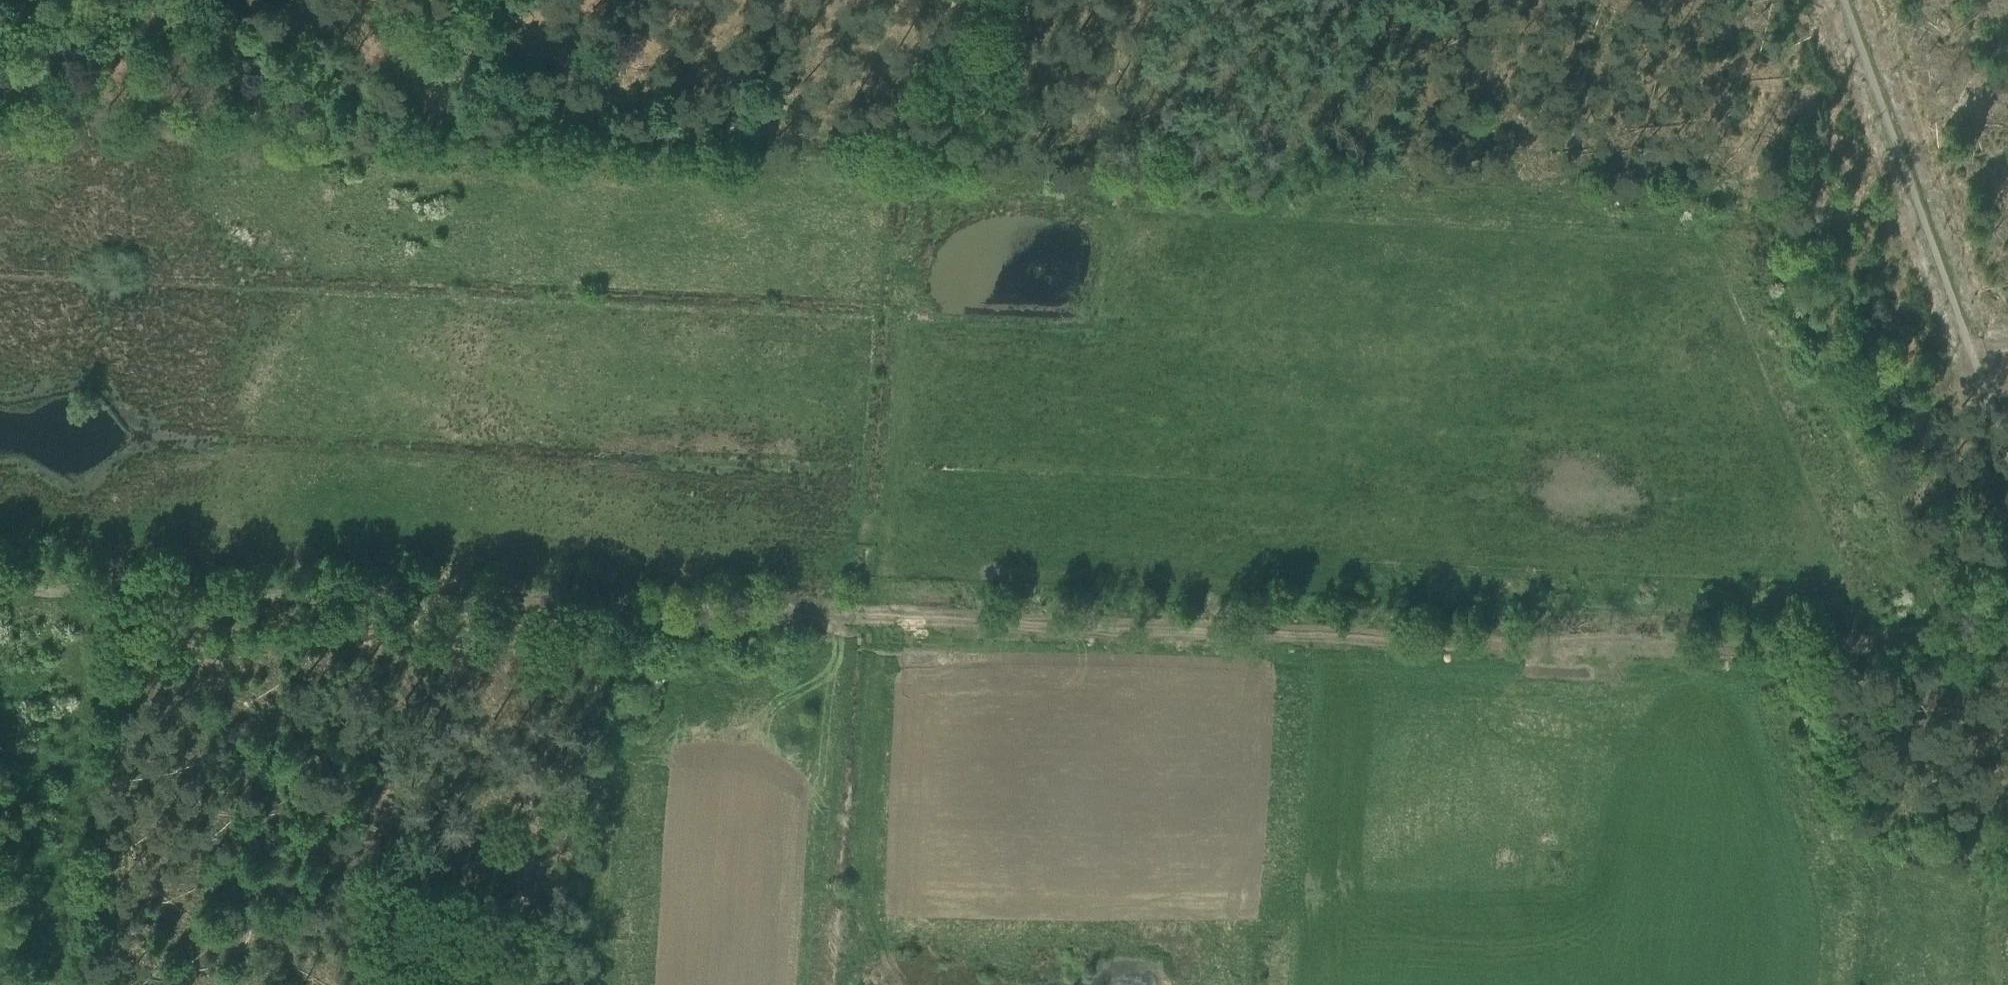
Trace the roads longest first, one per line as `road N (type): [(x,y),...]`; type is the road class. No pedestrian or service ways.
road 1 (track): [(2007,636),(1814,645),(0,580)]

